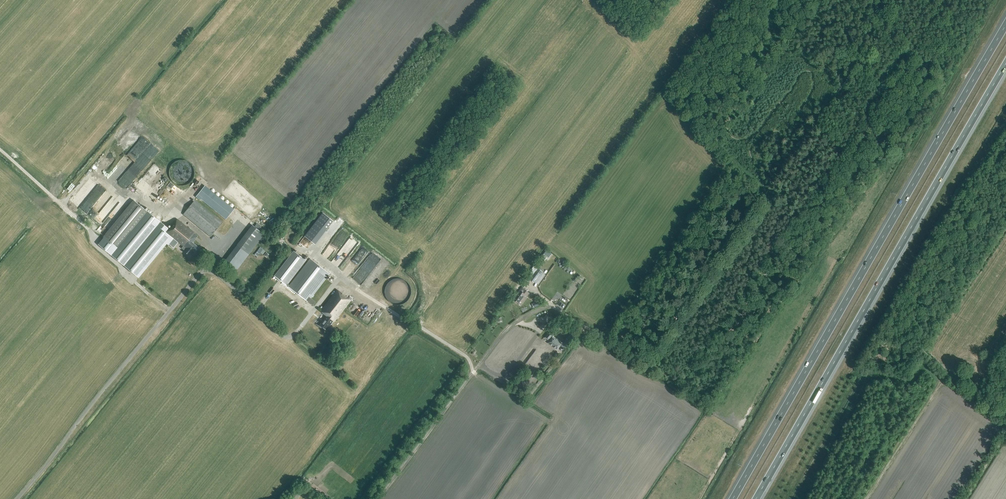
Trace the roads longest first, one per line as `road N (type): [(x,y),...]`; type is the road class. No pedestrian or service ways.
road 1 (motorway): [(1005,25),(733,498)]
road 2 (motorway): [(756,498),(1005,64)]
road 3 (unclassified): [(19,498),(204,272)]

